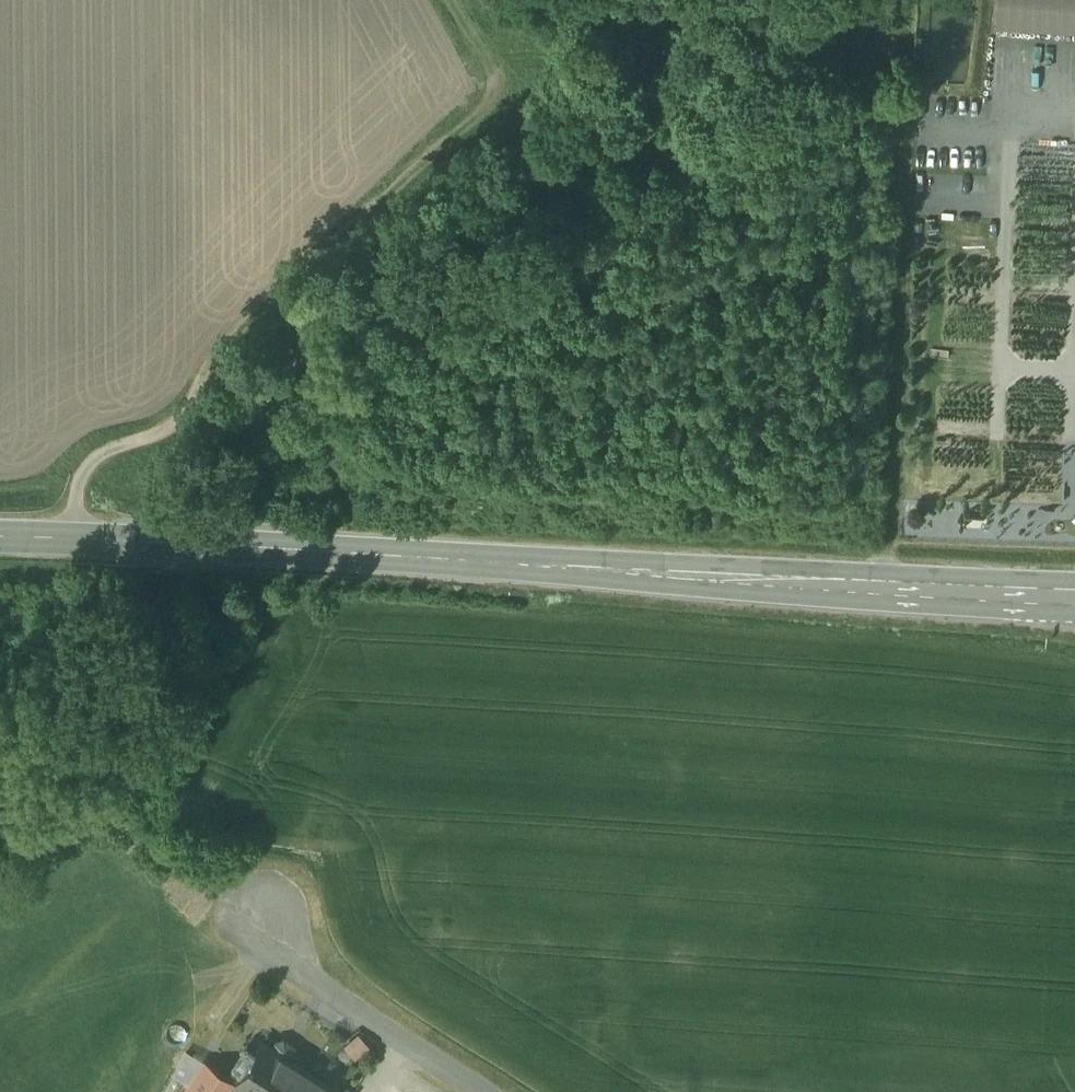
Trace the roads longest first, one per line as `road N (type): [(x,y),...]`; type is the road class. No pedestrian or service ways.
road 1 (secondary): [(0,535),(1074,597)]

